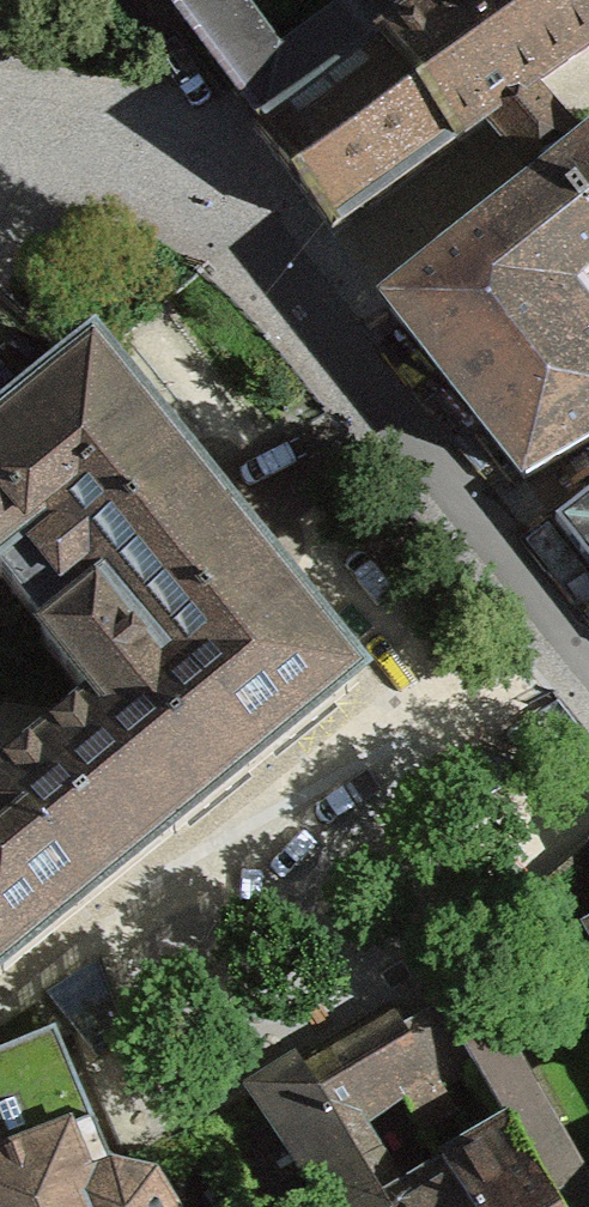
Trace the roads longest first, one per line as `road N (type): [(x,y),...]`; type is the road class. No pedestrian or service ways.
road 1 (residential): [(588,652),(218,198),(140,154),(0,122)]

